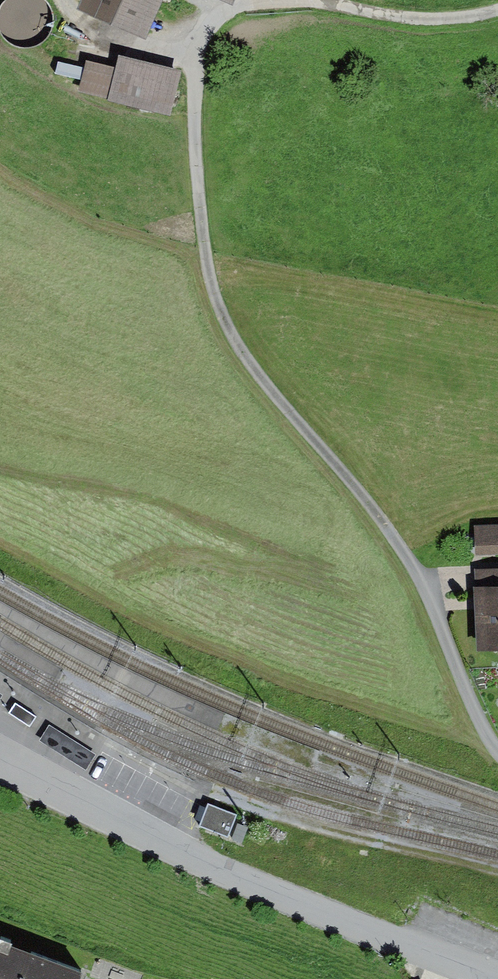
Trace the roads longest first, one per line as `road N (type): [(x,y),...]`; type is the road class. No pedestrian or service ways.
road 1 (residential): [(497,753),(399,535),(236,346),(219,309),(207,269),(188,39)]
road 2 (residential): [(488,978),(198,860),(0,749)]
road 3 (unclassified): [(329,0),(411,16),(497,6)]
road 4 (track): [(65,0),(79,21),(121,40),(188,39)]

